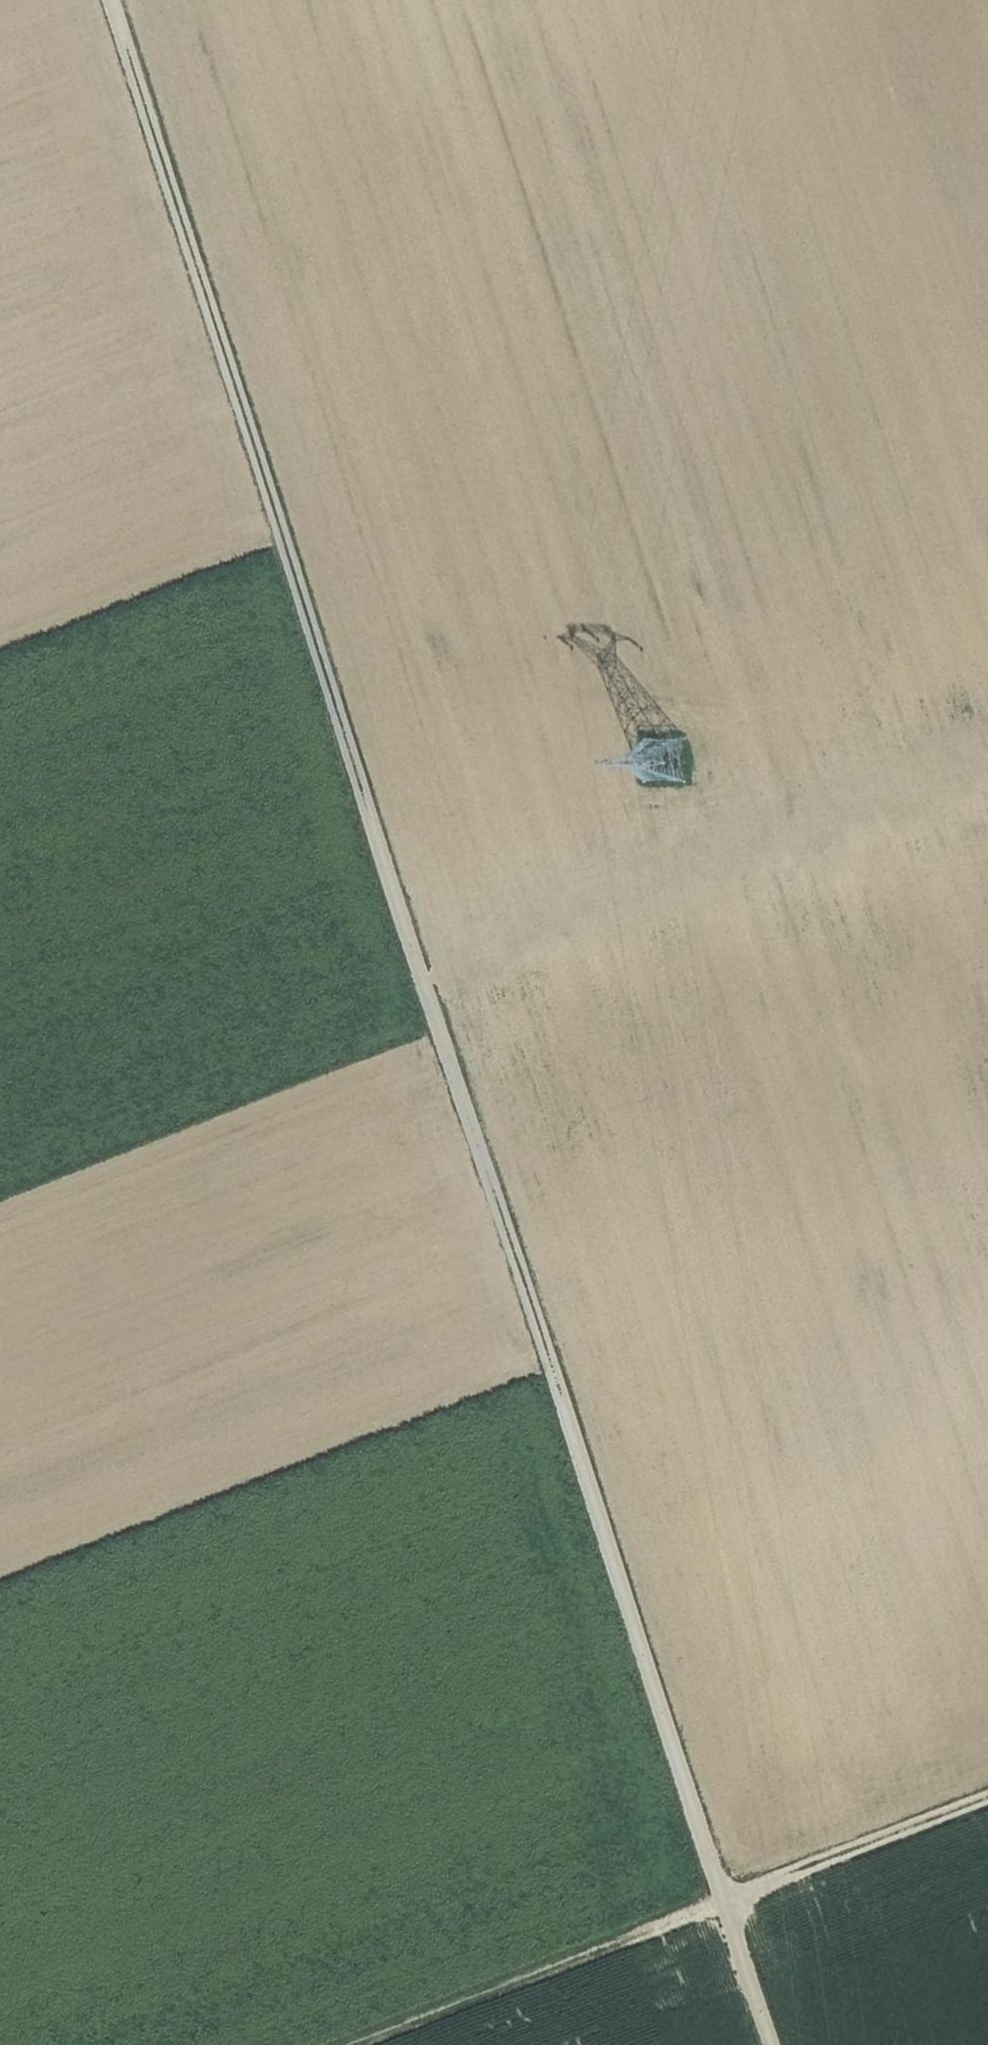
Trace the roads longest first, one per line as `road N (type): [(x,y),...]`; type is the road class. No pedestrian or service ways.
road 1 (track): [(111,0),(771,2044)]
road 2 (track): [(350,2044),(987,1799)]

